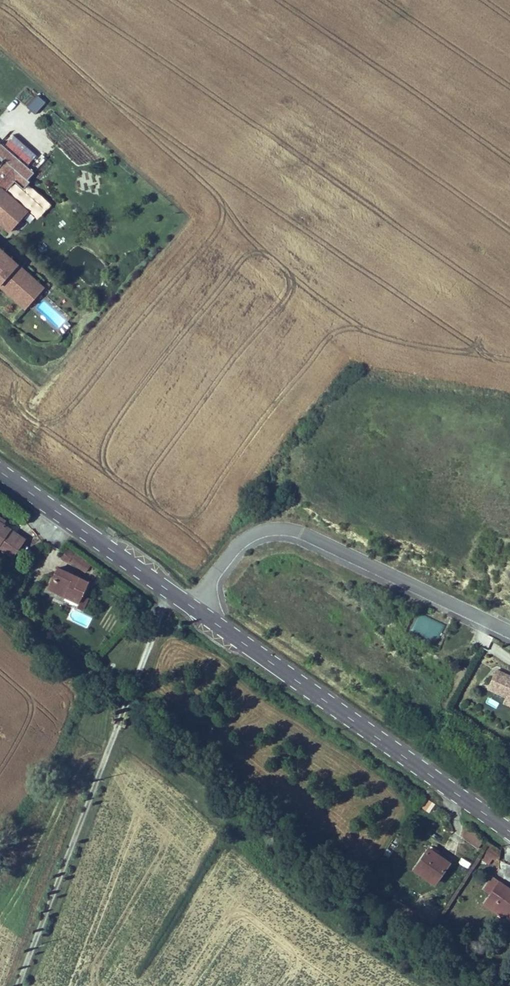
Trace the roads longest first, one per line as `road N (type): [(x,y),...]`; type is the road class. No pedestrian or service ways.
road 1 (tertiary): [(509,829),(191,607)]
road 2 (residential): [(191,607),(232,550),(280,528),(509,631)]
road 3 (tertiary): [(191,607),(0,471)]

